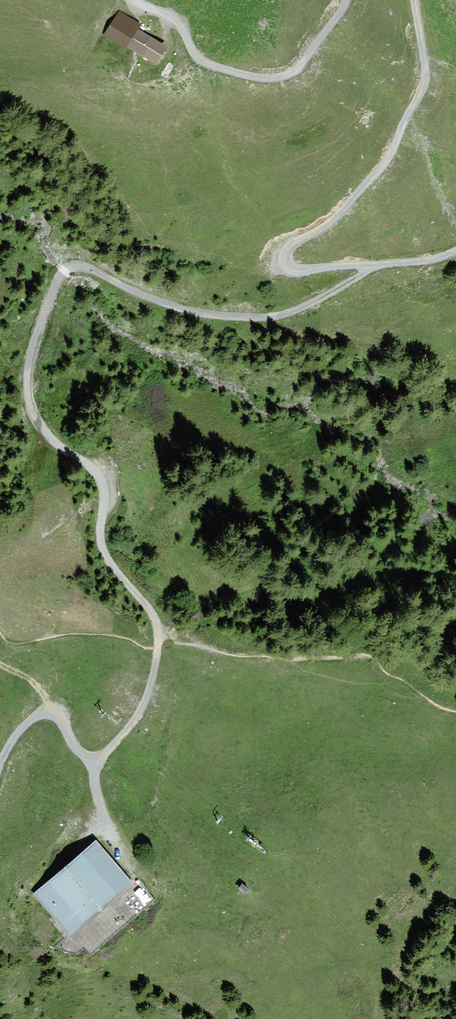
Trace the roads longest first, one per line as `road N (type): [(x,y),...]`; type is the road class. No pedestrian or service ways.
road 1 (track): [(95,763),(146,699),(158,635),(102,546),(100,483),(52,441),(30,403),(28,372),(44,316),(61,276),(76,266),(196,313),(260,318)]
road 2 (track): [(455,251),(307,272),(291,267),(288,253),(339,215),(391,158),(426,77),(414,0)]
road 3 (track): [(348,0),(305,61),(272,80),(198,59),(179,26),(132,0)]
road 4 (track): [(379,265),(288,313),(260,318)]
road 5 (track): [(95,763),(110,838),(137,879)]

